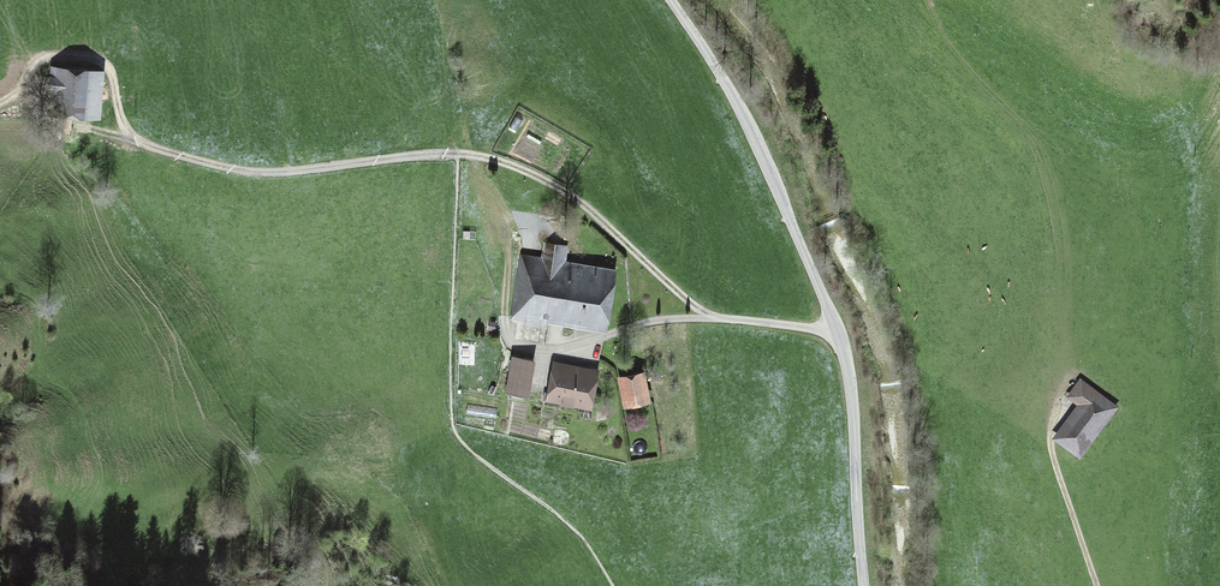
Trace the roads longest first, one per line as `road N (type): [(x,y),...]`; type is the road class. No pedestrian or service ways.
road 1 (track): [(708,322),(579,202),(494,162),(419,157),(257,176),(0,112)]
road 2 (unclassified): [(867,585),(854,409),(835,329),(750,123),(671,0)]
road 3 (track): [(835,329),(659,323),(573,355),(523,348),(514,333)]
road 4 (track): [(1097,585),(1050,447),(1071,376)]
road 5 (track): [(135,144),(111,72),(101,64),(40,65),(20,96),(0,108)]

